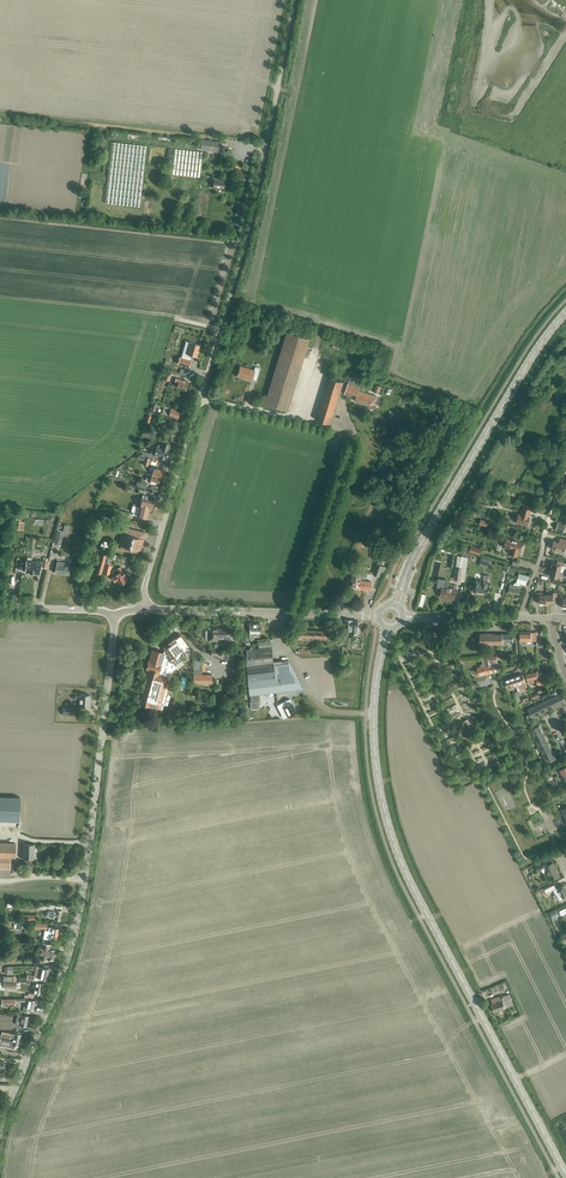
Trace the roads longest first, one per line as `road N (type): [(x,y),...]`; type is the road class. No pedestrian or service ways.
road 1 (secondary): [(565,1176),(410,882),(378,779),(373,714)]
road 2 (unclassified): [(0,1126),(71,943),(108,670)]
road 3 (unclassified): [(208,370),(293,0)]
road 4 (secondary): [(406,574),(565,312)]
road 5 (residential): [(145,609),(208,370)]
road 6 (residential): [(274,612),(319,702),(329,710),(373,714)]
road 7 (tertiary): [(274,612),(145,609)]

